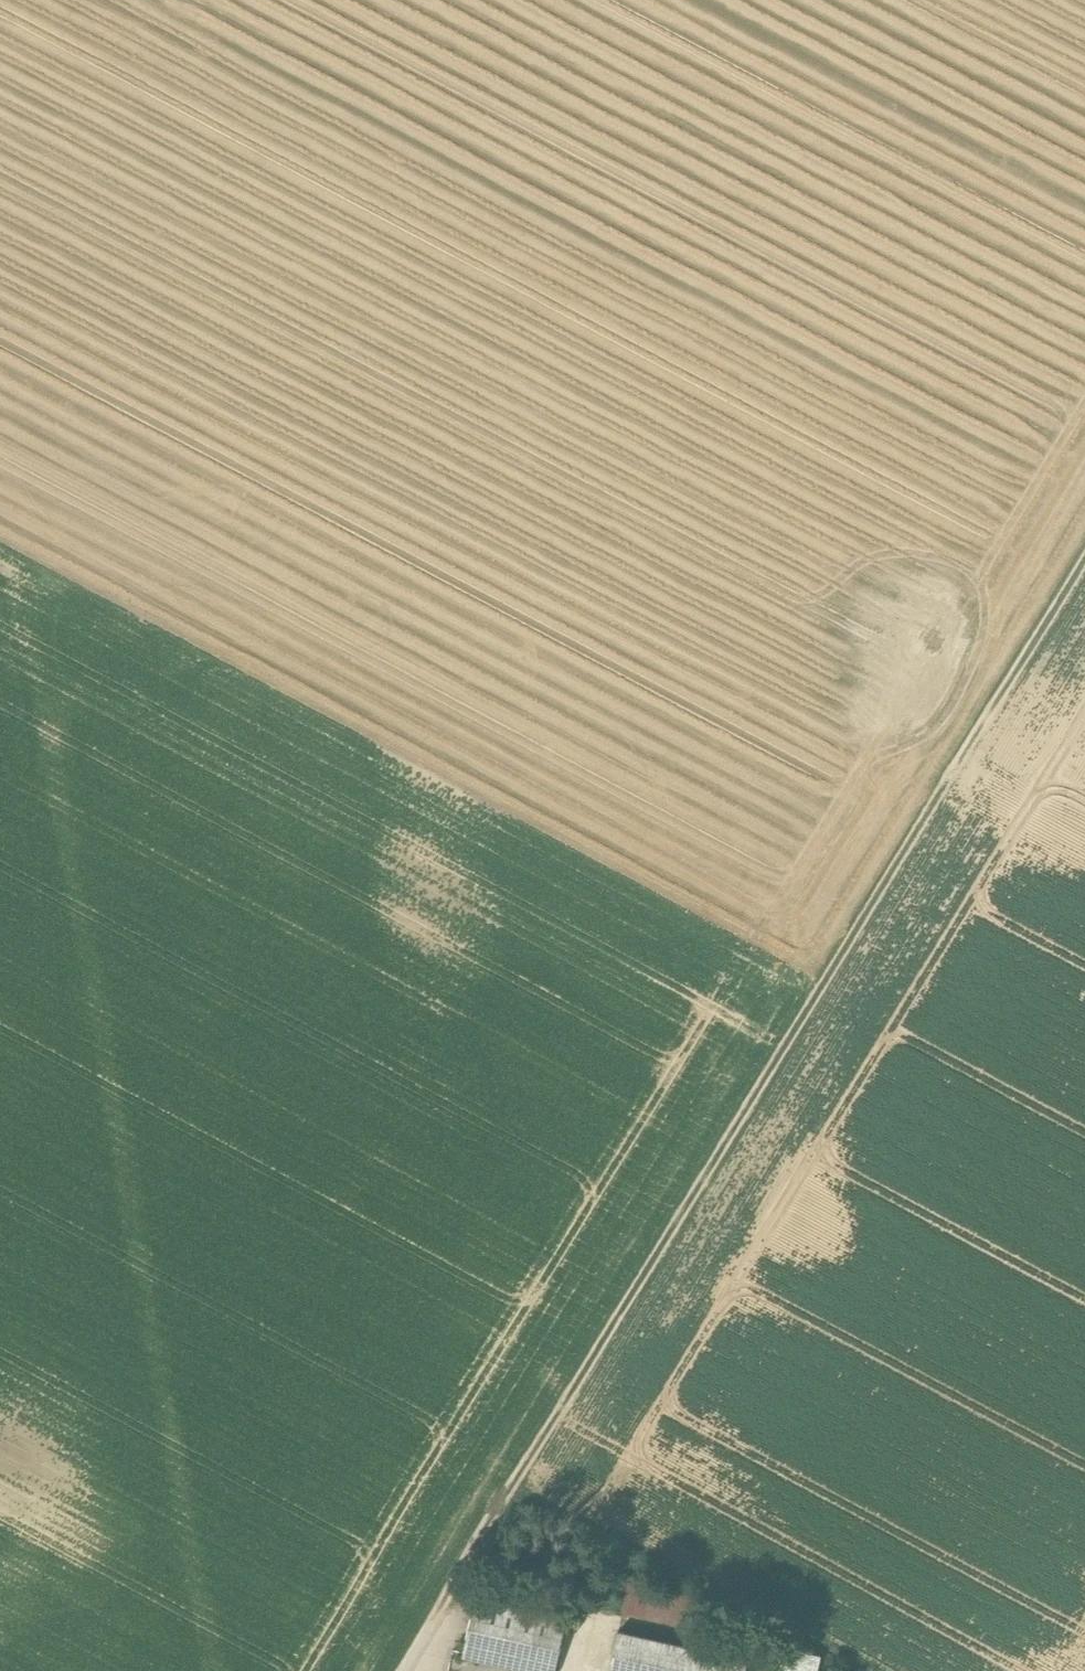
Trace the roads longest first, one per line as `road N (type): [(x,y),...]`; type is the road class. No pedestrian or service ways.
road 1 (track): [(440,1611),(1084,563)]

